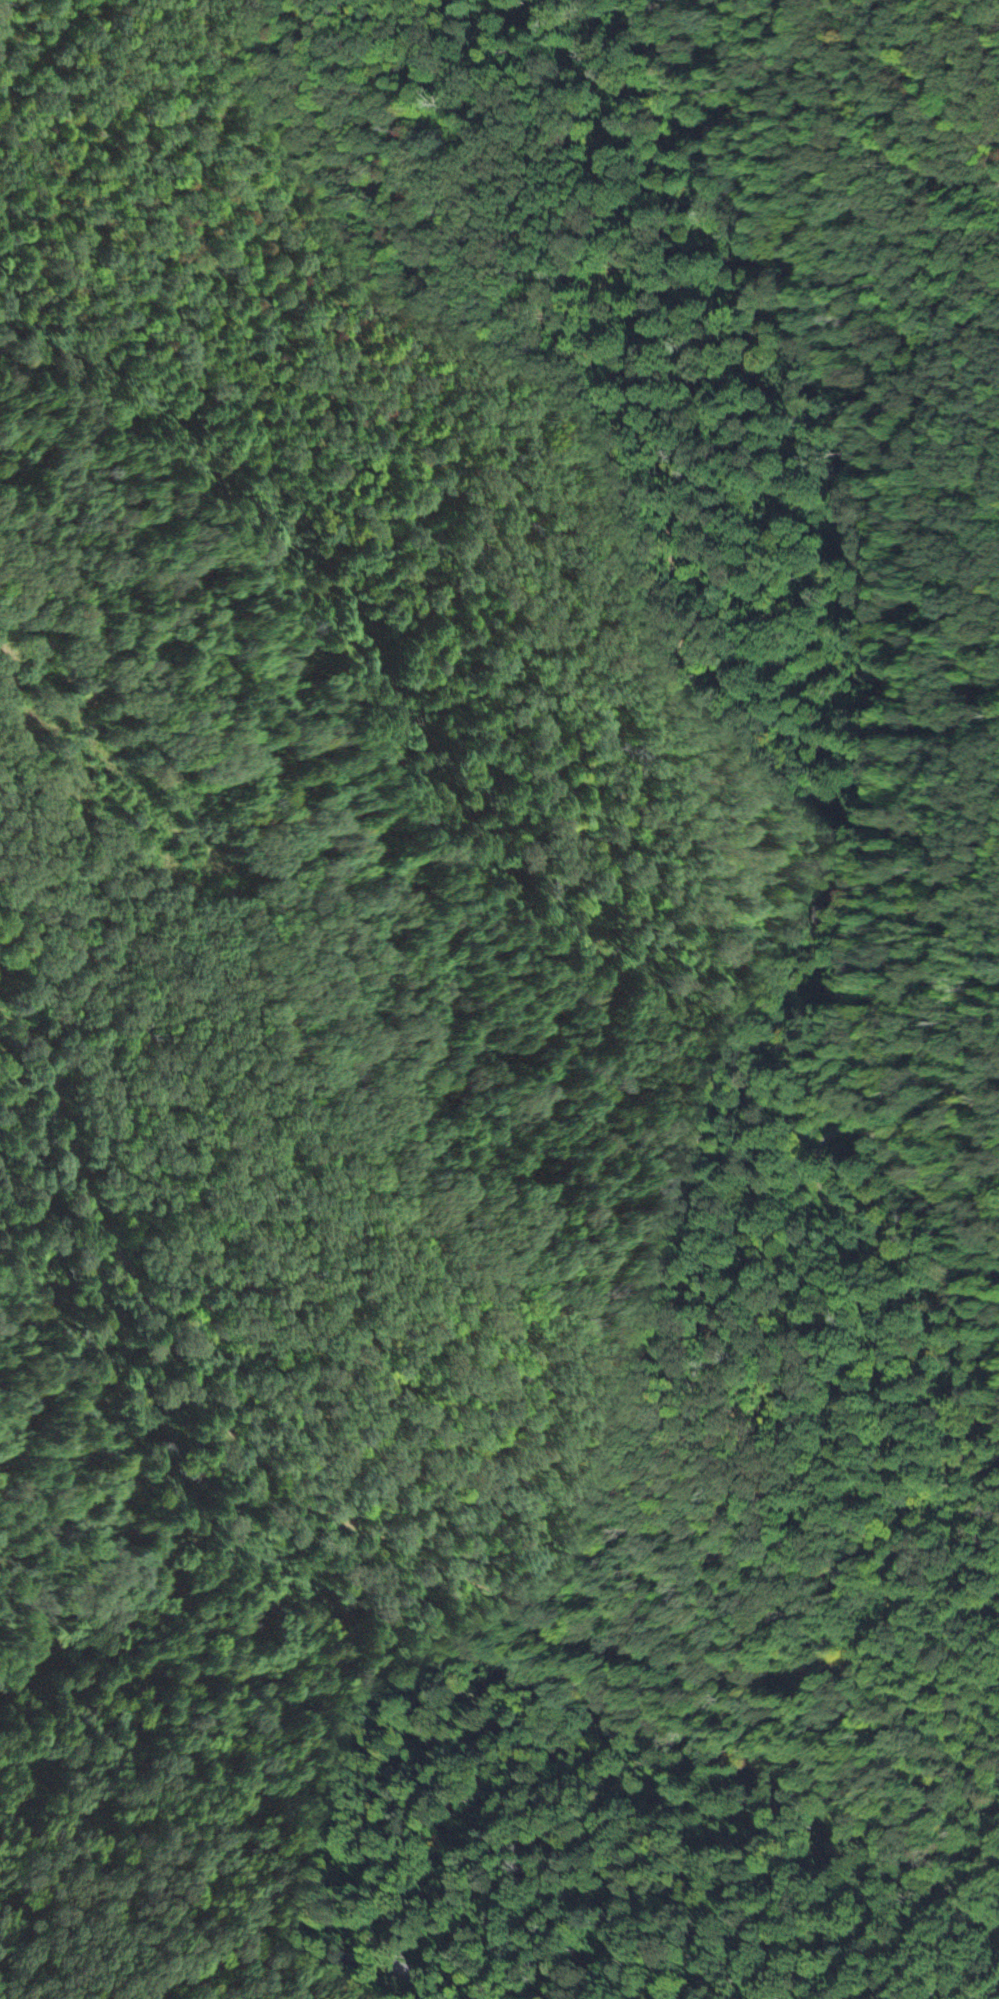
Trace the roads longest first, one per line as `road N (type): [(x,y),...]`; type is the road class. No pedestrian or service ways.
road 1 (residential): [(435,1998),(299,1951),(118,1984),(105,1998)]

